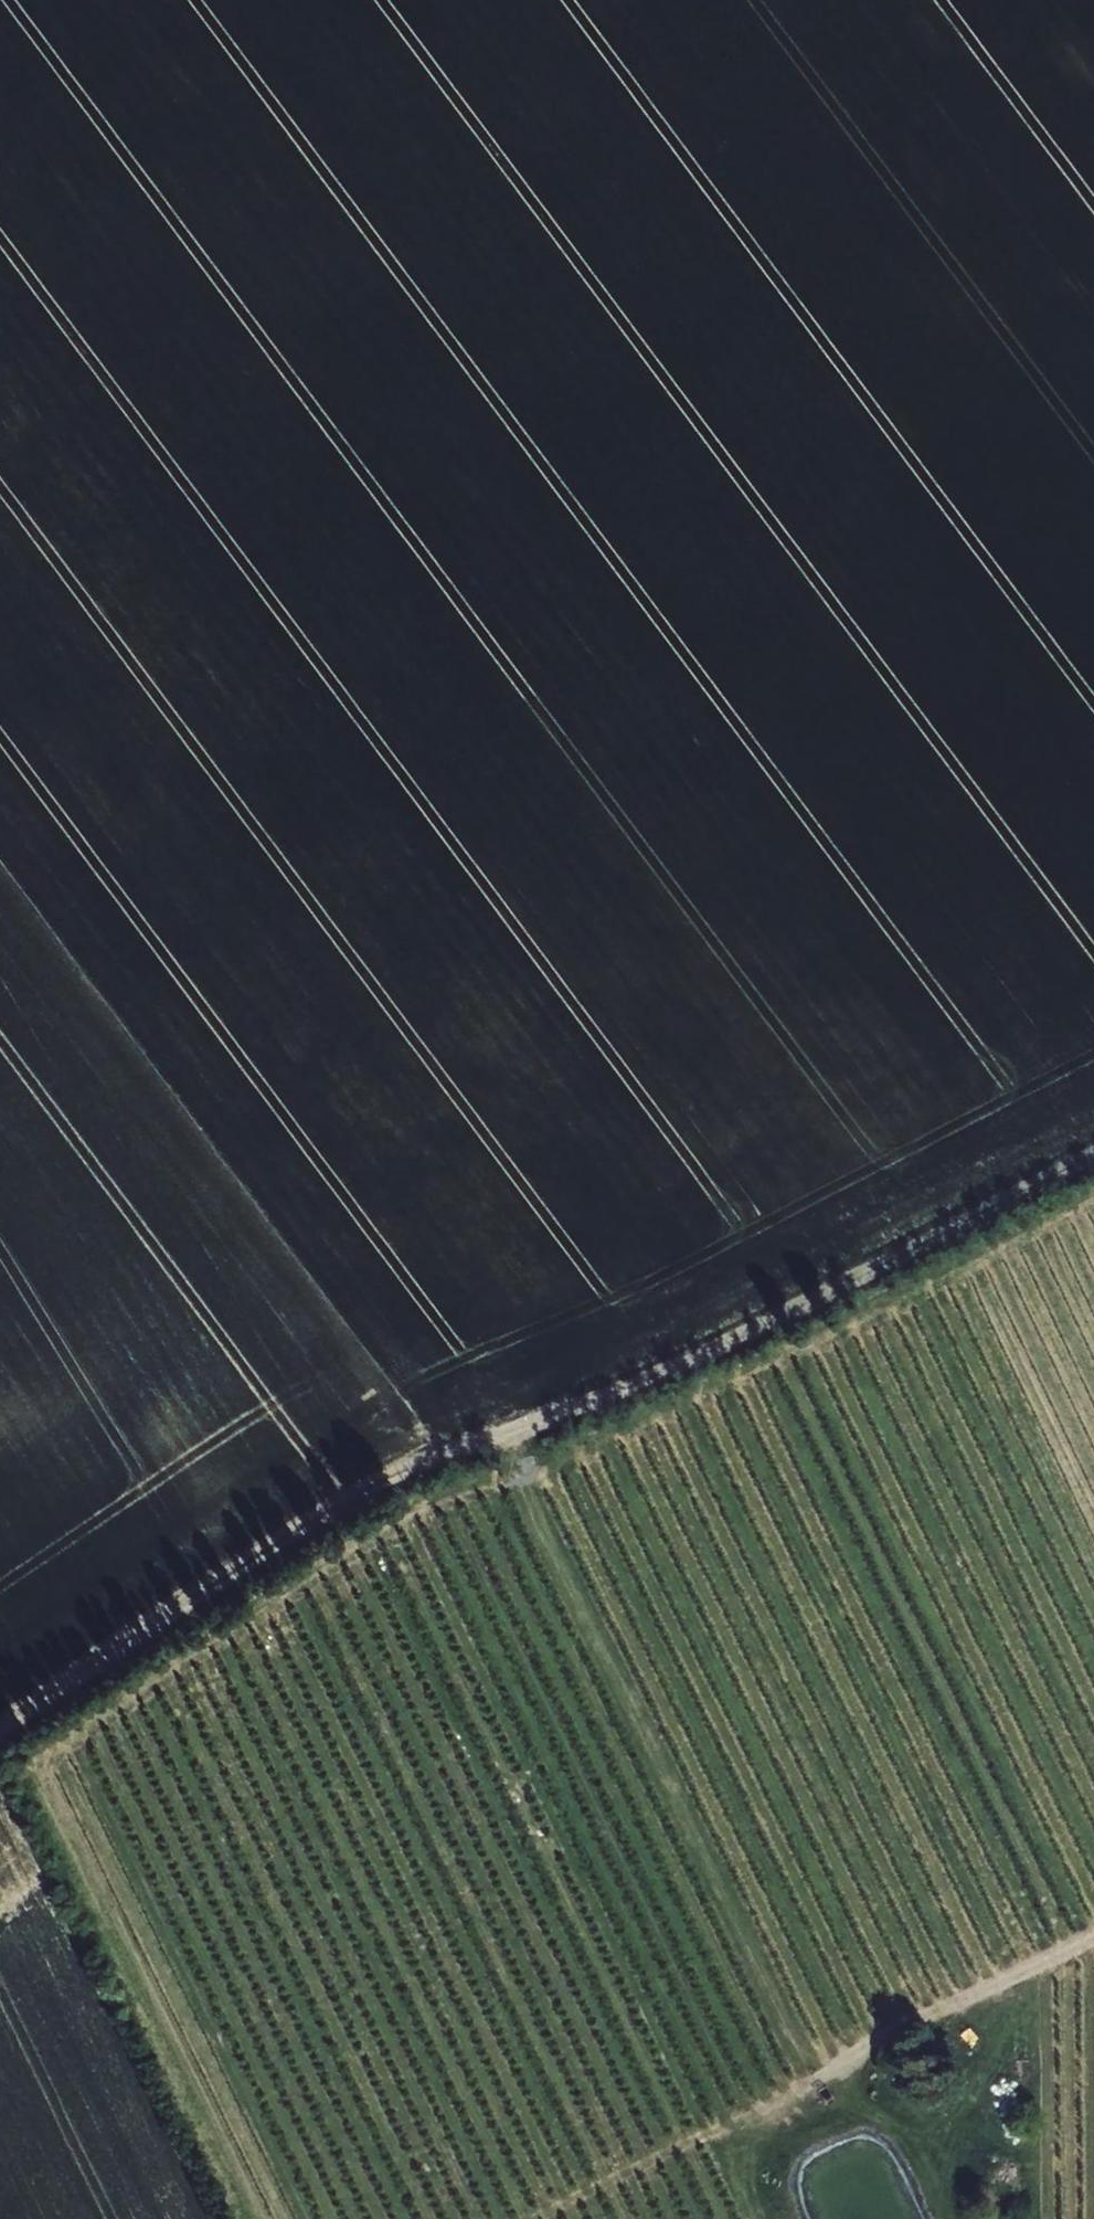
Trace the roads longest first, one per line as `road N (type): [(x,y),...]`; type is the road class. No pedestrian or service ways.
road 1 (track): [(0,1742),(354,1494),(580,1405),(1093,1163)]
road 2 (track): [(1093,1941),(548,2218)]

